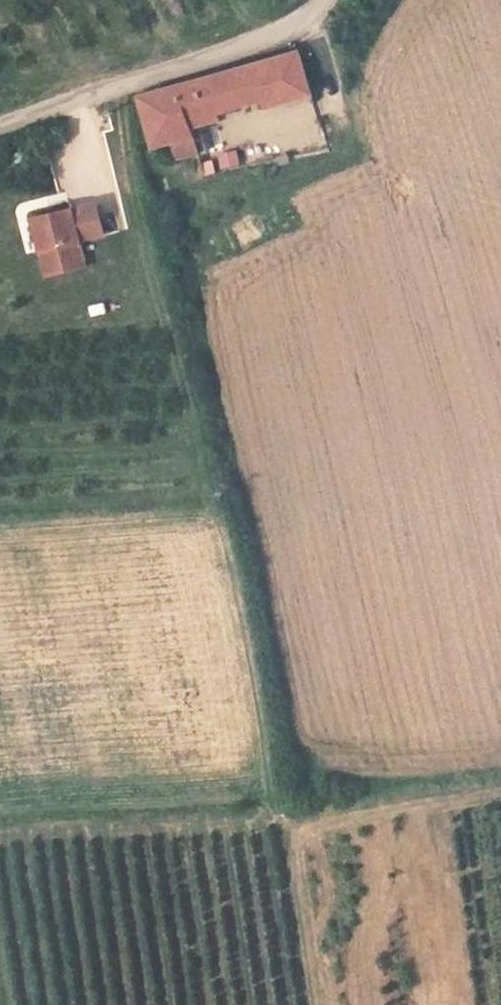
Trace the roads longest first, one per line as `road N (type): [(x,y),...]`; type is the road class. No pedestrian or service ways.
road 1 (unclassified): [(0,121),(244,42),(318,0)]

